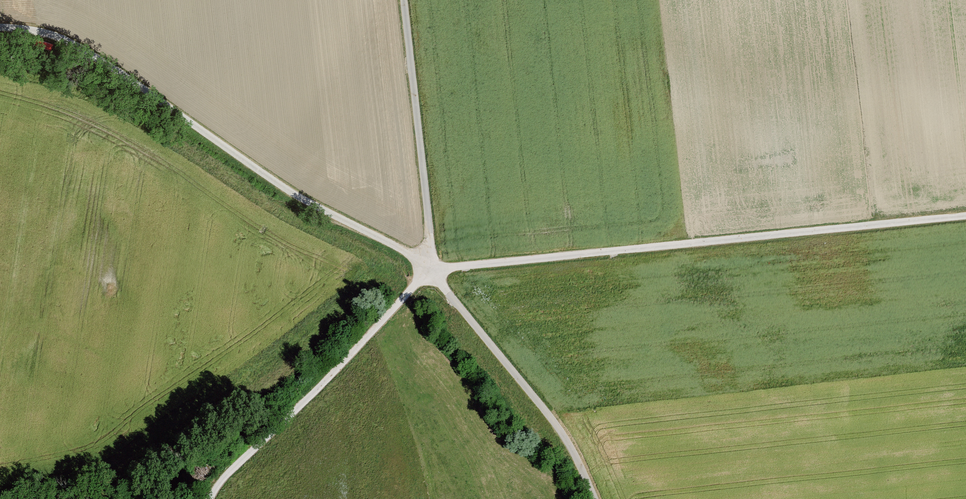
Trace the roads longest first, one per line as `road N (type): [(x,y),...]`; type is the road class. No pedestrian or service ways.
road 1 (track): [(402,0),(433,274),(221,479),(211,498)]
road 2 (track): [(965,218),(433,274)]
road 3 (track): [(433,274),(271,181),(89,54),(37,31),(0,28)]
road 4 (track): [(433,274),(550,417),(594,498)]

